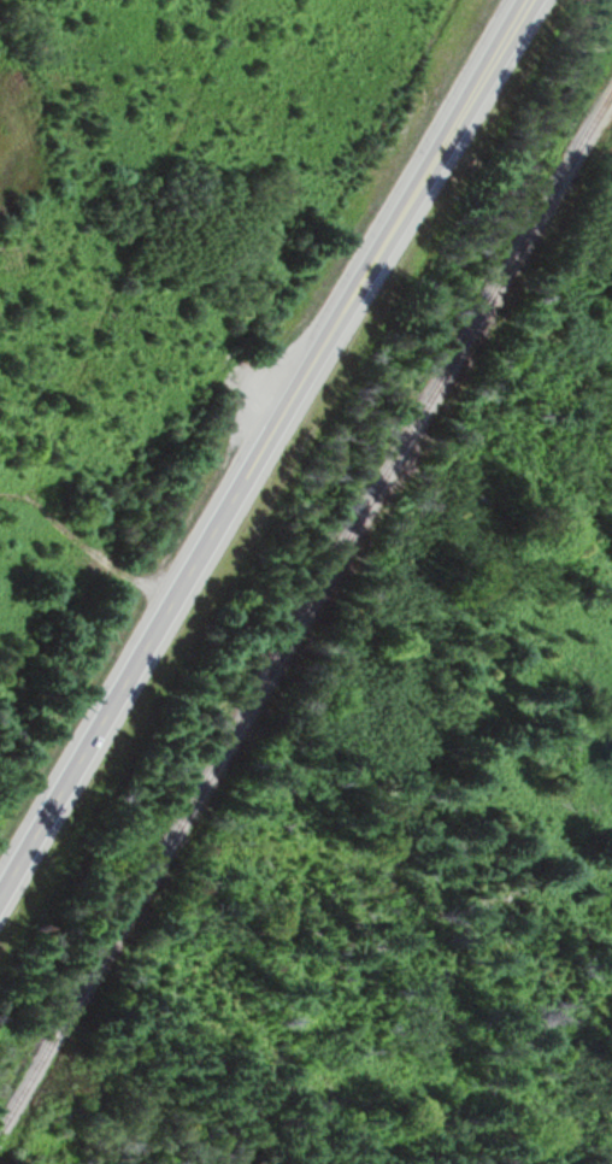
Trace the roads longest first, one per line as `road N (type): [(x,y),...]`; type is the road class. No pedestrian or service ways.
road 1 (primary): [(0,890),(529,0)]

